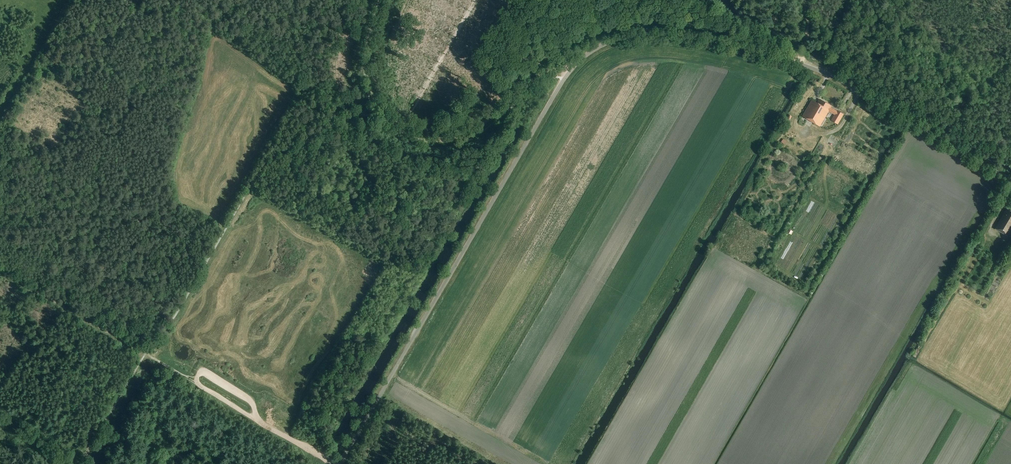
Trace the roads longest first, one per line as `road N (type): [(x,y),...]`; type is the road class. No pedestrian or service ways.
road 1 (unclassified): [(1010,180),(797,63),(681,33),(609,41),(567,74),(338,463)]
road 2 (track): [(334,463),(195,382),(204,373),(253,405)]
road 3 (track): [(145,353),(0,270)]

